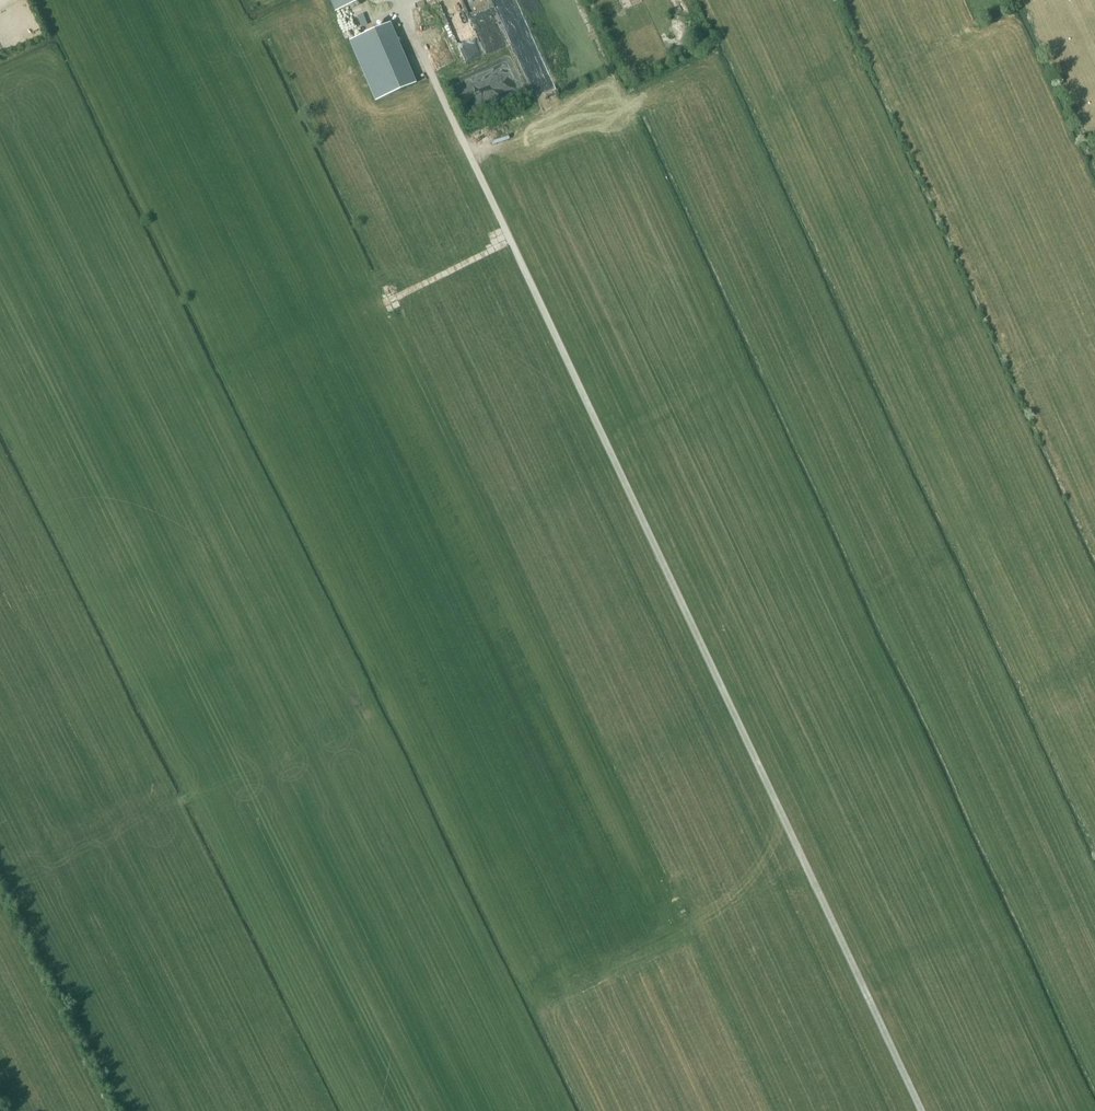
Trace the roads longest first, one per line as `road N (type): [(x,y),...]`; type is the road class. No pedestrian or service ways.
road 1 (track): [(434,77),(922,1110)]

